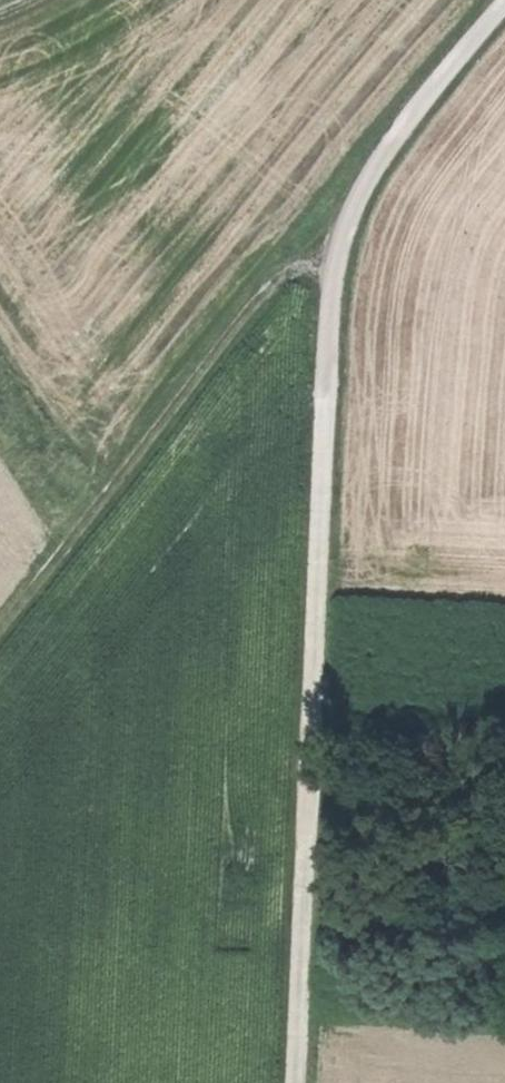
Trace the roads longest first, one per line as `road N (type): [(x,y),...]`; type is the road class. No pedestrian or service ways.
road 1 (track): [(295,1082),(333,294),(342,244),(387,145),(504,1)]
road 2 (track): [(0,628),(254,304),(342,244)]

